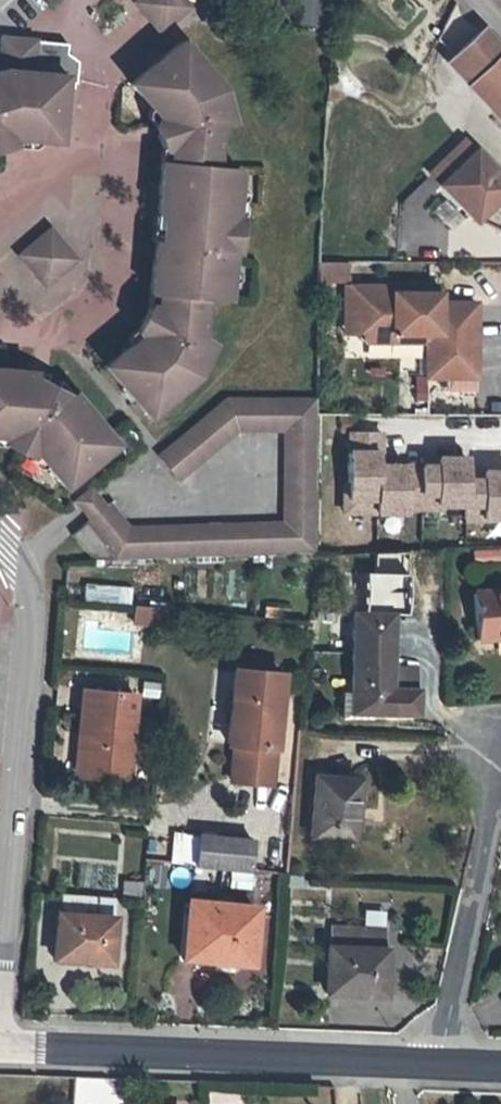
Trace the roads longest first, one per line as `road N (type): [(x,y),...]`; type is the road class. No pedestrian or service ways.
road 1 (secondary): [(0,1049),(438,1065)]
road 2 (residential): [(0,548),(27,582),(32,615),(0,928)]
road 3 (residential): [(500,783),(438,1065)]

